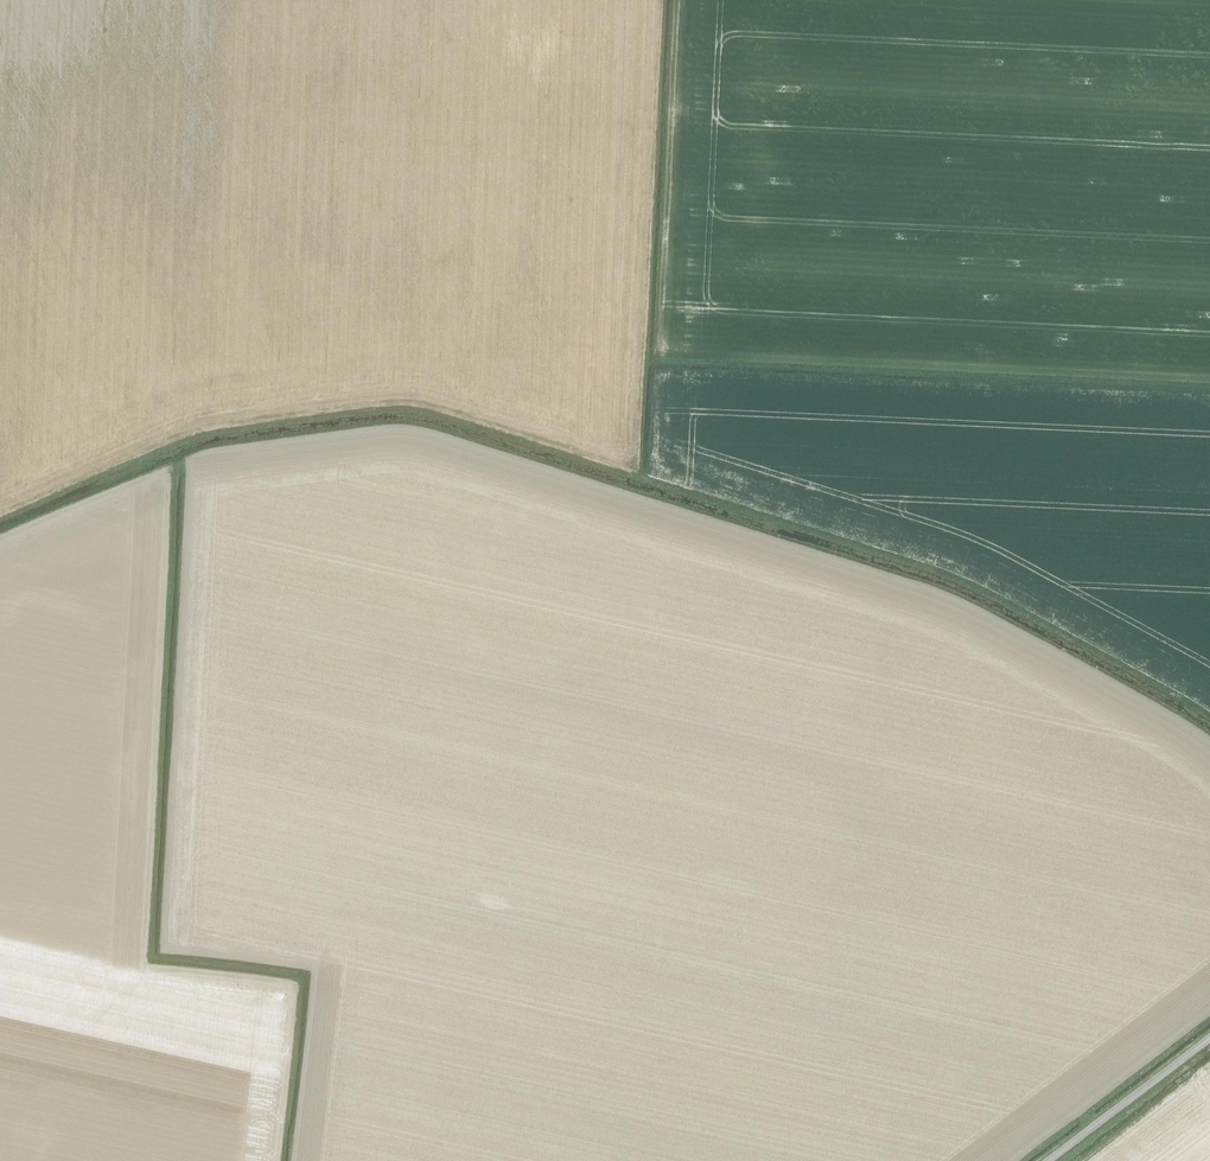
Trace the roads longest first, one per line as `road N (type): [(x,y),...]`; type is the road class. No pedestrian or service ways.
road 1 (unclassified): [(1047,1160),(1209,1037)]

